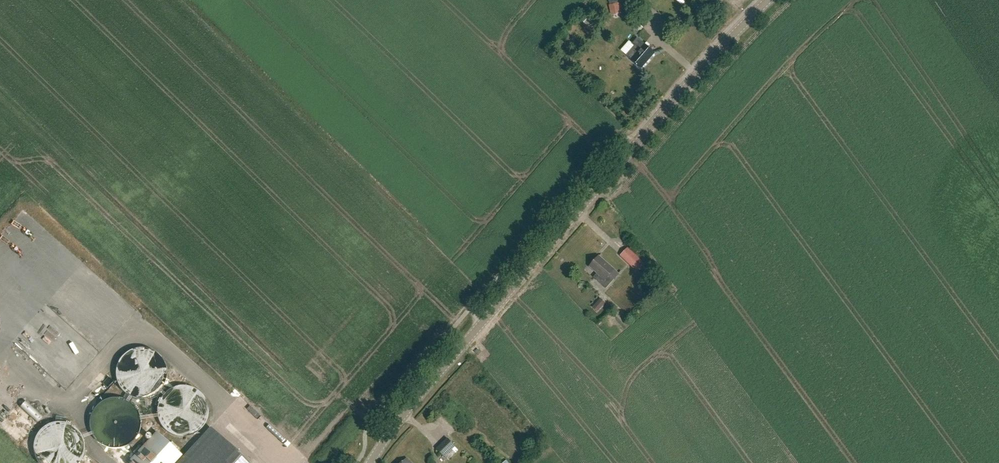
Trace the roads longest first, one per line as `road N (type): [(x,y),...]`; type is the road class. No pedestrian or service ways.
road 1 (tertiary): [(371,462),(521,278),(768,0)]

